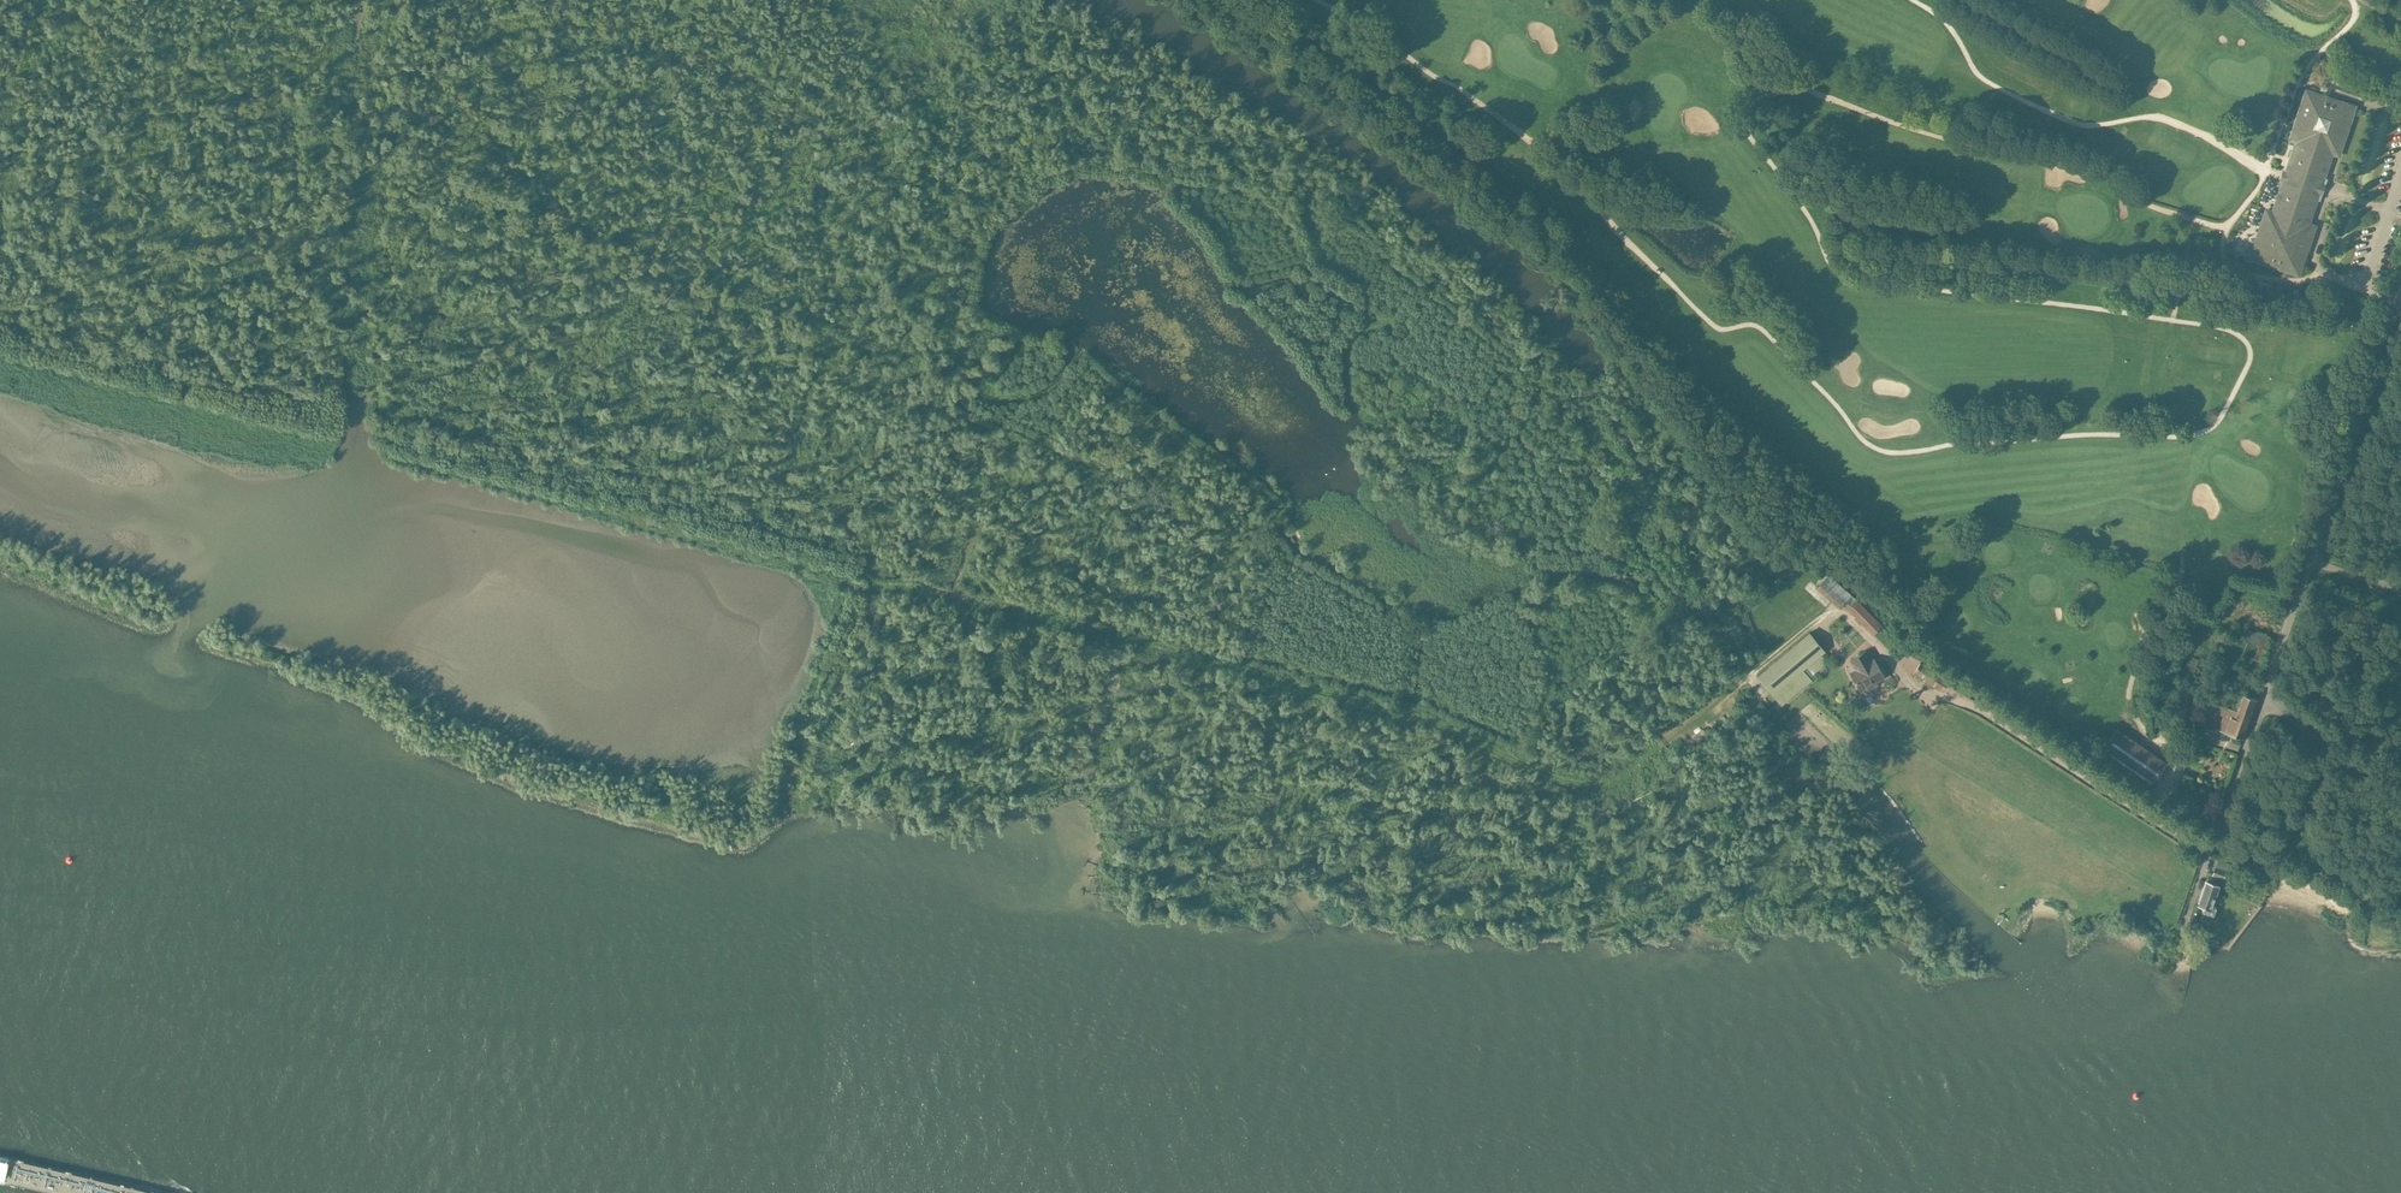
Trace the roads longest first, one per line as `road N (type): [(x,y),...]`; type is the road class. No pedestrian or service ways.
road 1 (unclassified): [(2209,854),(1964,703),(1932,697),(1841,613)]
road 2 (unclassified): [(2209,854),(2311,564)]
road 3 (unclassified): [(2400,306),(2311,564)]

